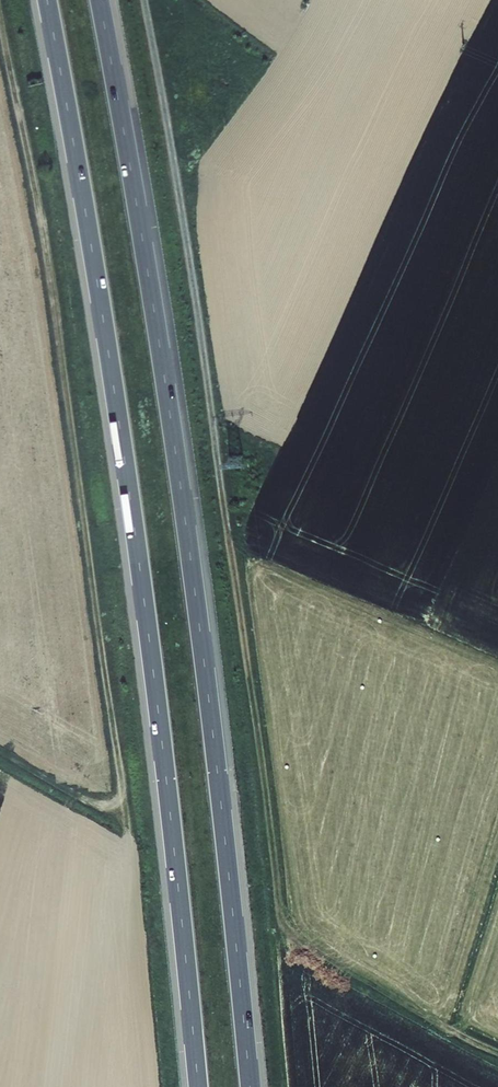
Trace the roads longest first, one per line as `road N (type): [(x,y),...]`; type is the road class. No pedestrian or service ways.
road 1 (motorway): [(47,0),(129,495),(198,1086)]
road 2 (motorway): [(250,1086),(188,540),(100,0)]
road 3 (track): [(0,749),(106,808),(118,781),(62,340),(0,28)]
road 4 (track): [(146,0),(227,532),(239,550),(318,591),(497,665)]

